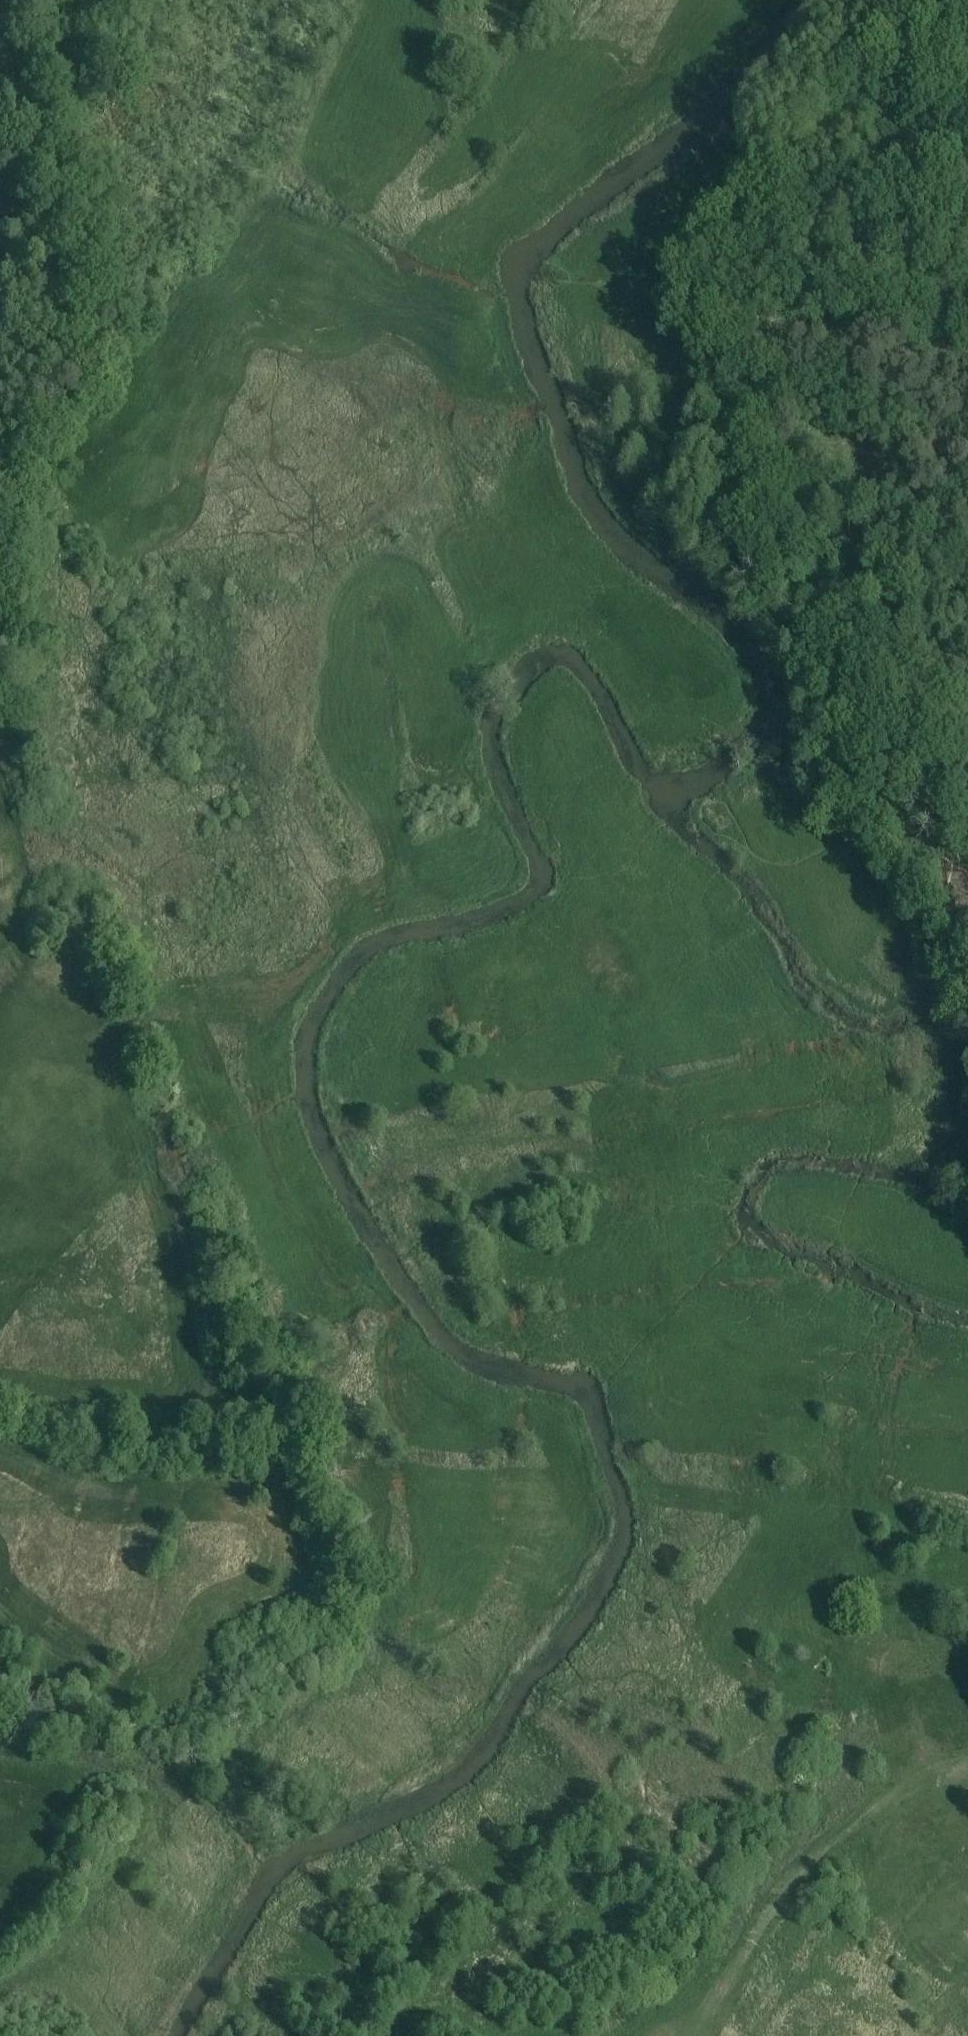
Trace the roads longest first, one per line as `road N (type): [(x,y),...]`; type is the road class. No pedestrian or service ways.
road 1 (track): [(652,291),(831,338),(967,356)]
road 2 (track): [(967,784),(905,808),(843,845)]

